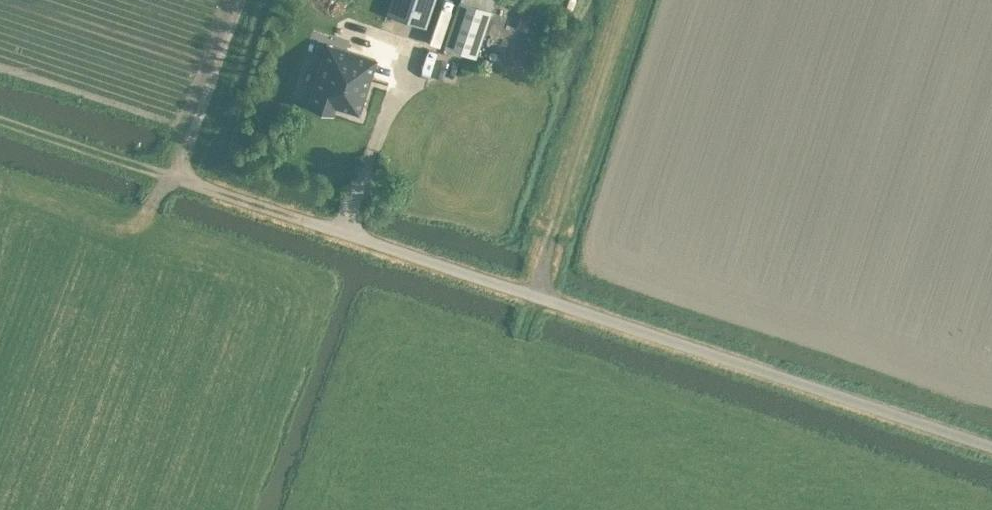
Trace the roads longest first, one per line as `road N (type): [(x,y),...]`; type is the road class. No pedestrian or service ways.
road 1 (unclassified): [(991,447),(174,176)]
road 2 (track): [(0,119),(174,176),(238,0)]
road 3 (track): [(624,0),(531,293)]

